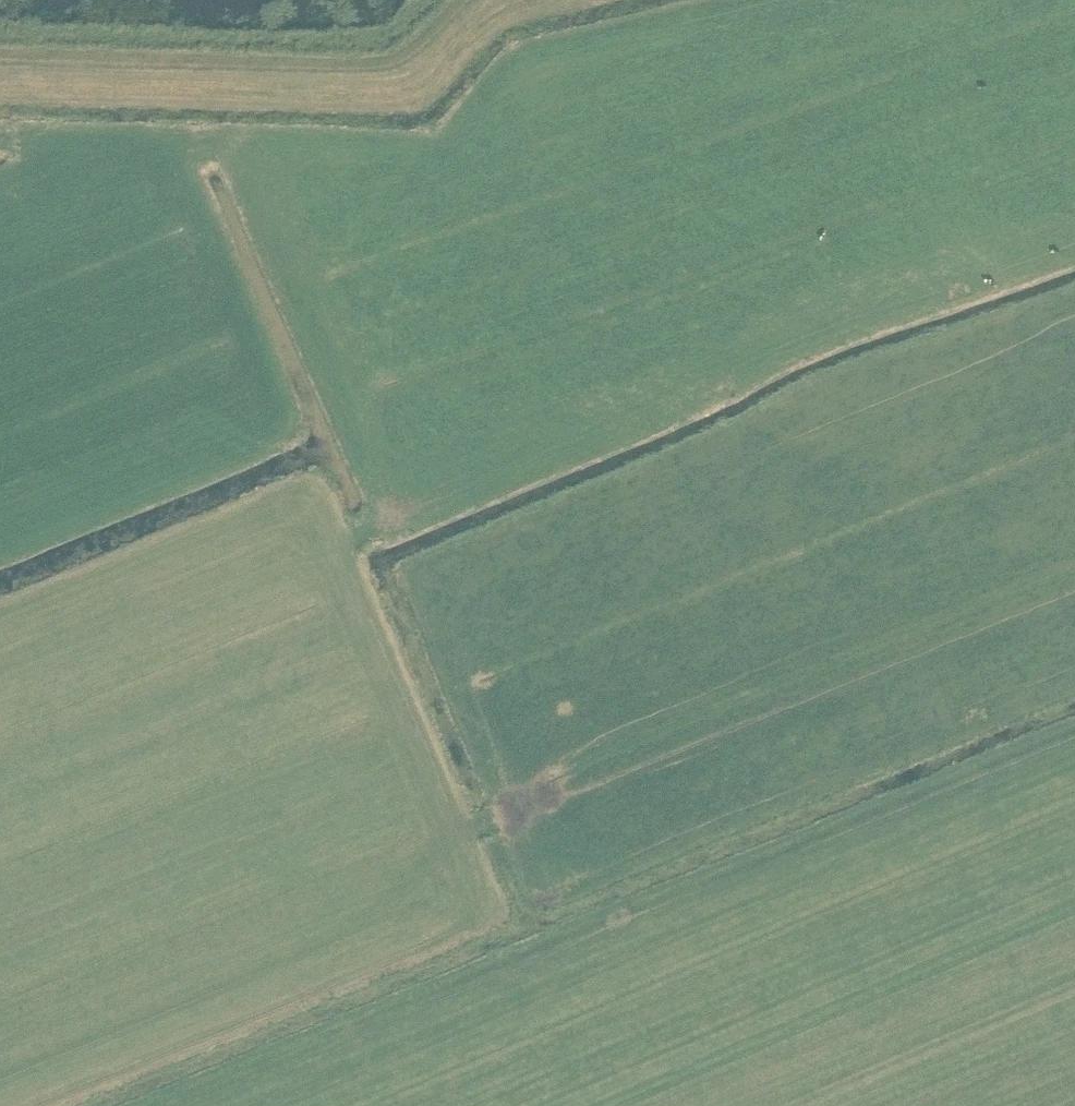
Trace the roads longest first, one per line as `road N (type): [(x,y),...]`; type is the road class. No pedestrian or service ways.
road 1 (track): [(0,58),(391,69),(470,0)]

